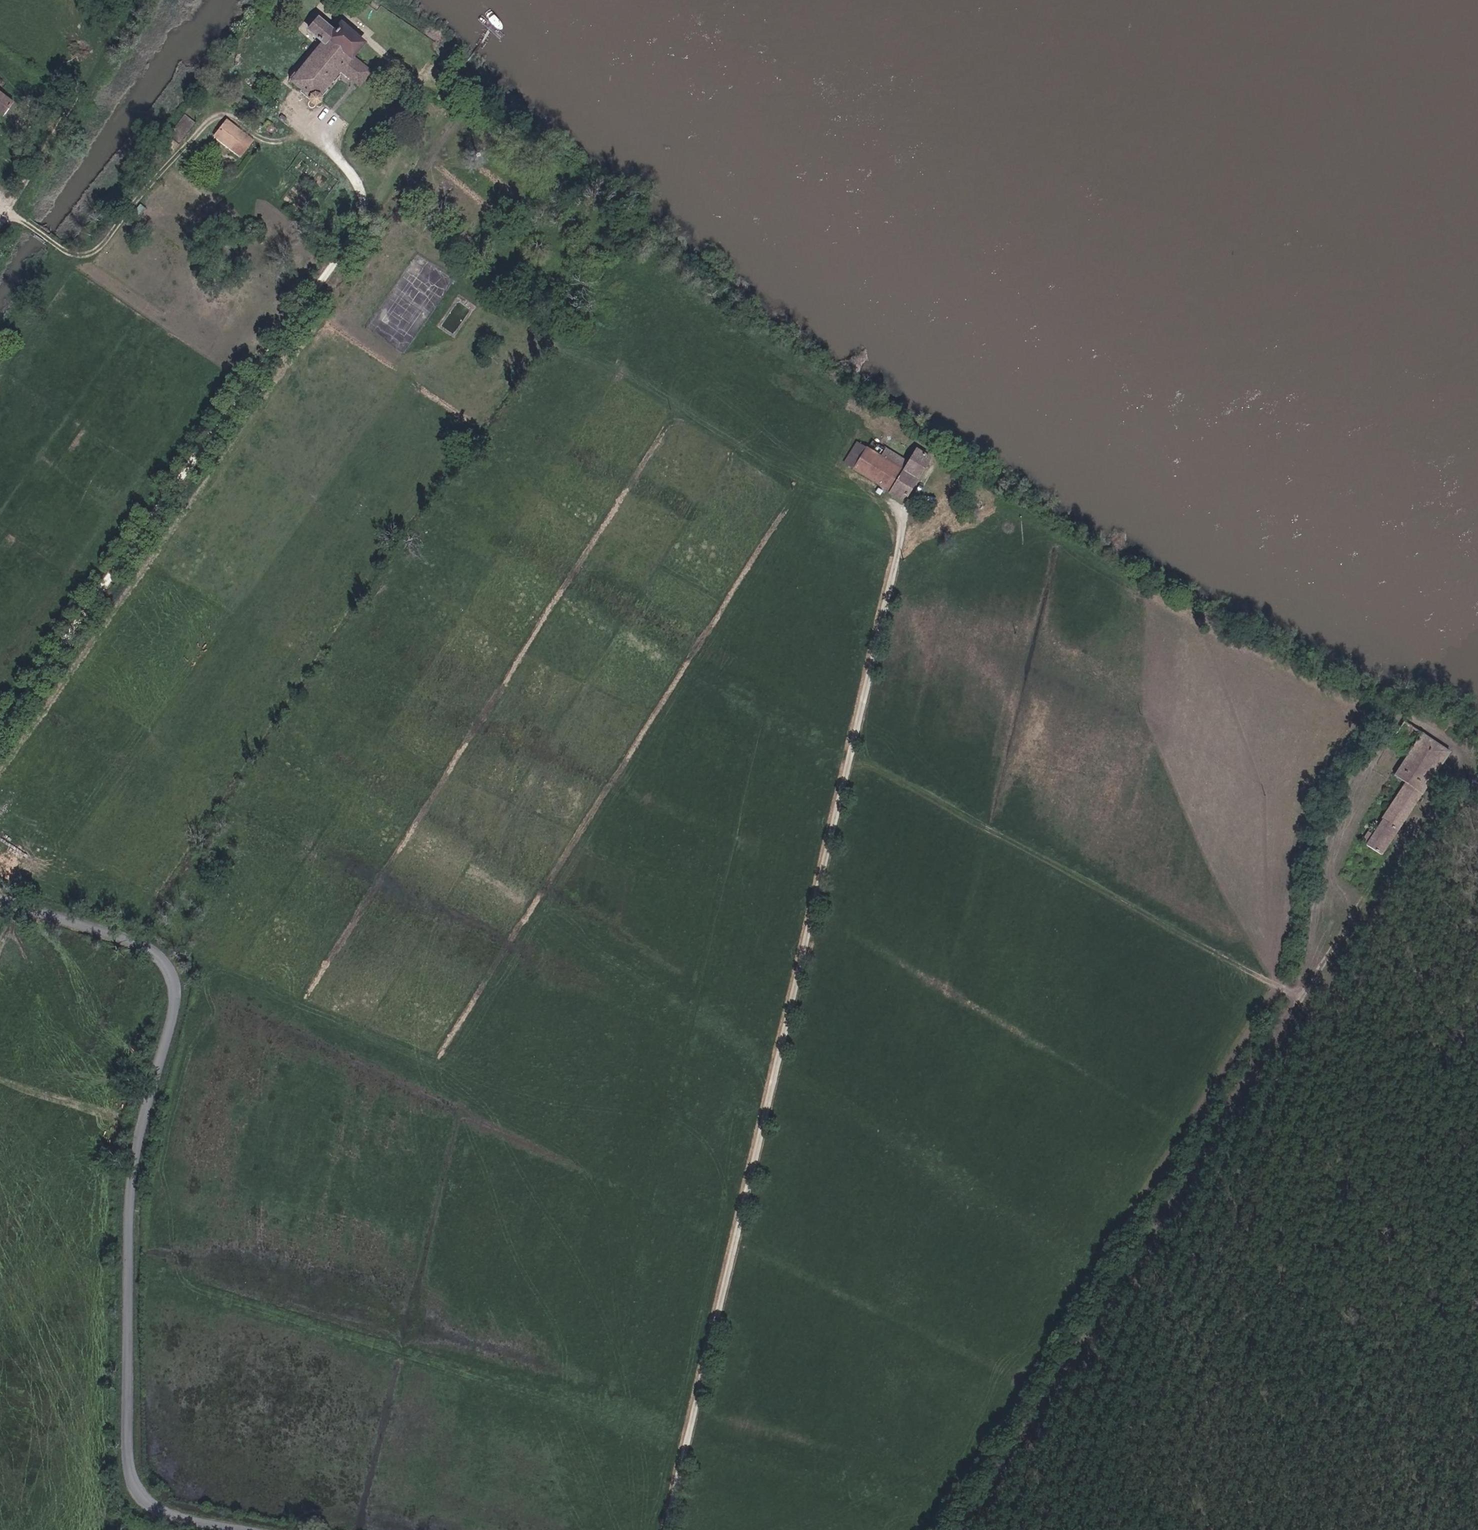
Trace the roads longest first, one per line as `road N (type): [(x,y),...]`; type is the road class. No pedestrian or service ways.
road 1 (residential): [(659,1529),(905,516)]
road 2 (tertiary): [(0,898),(150,949),(175,988),(130,1198),(127,1458),(143,1501),(167,1513),(248,1529)]

